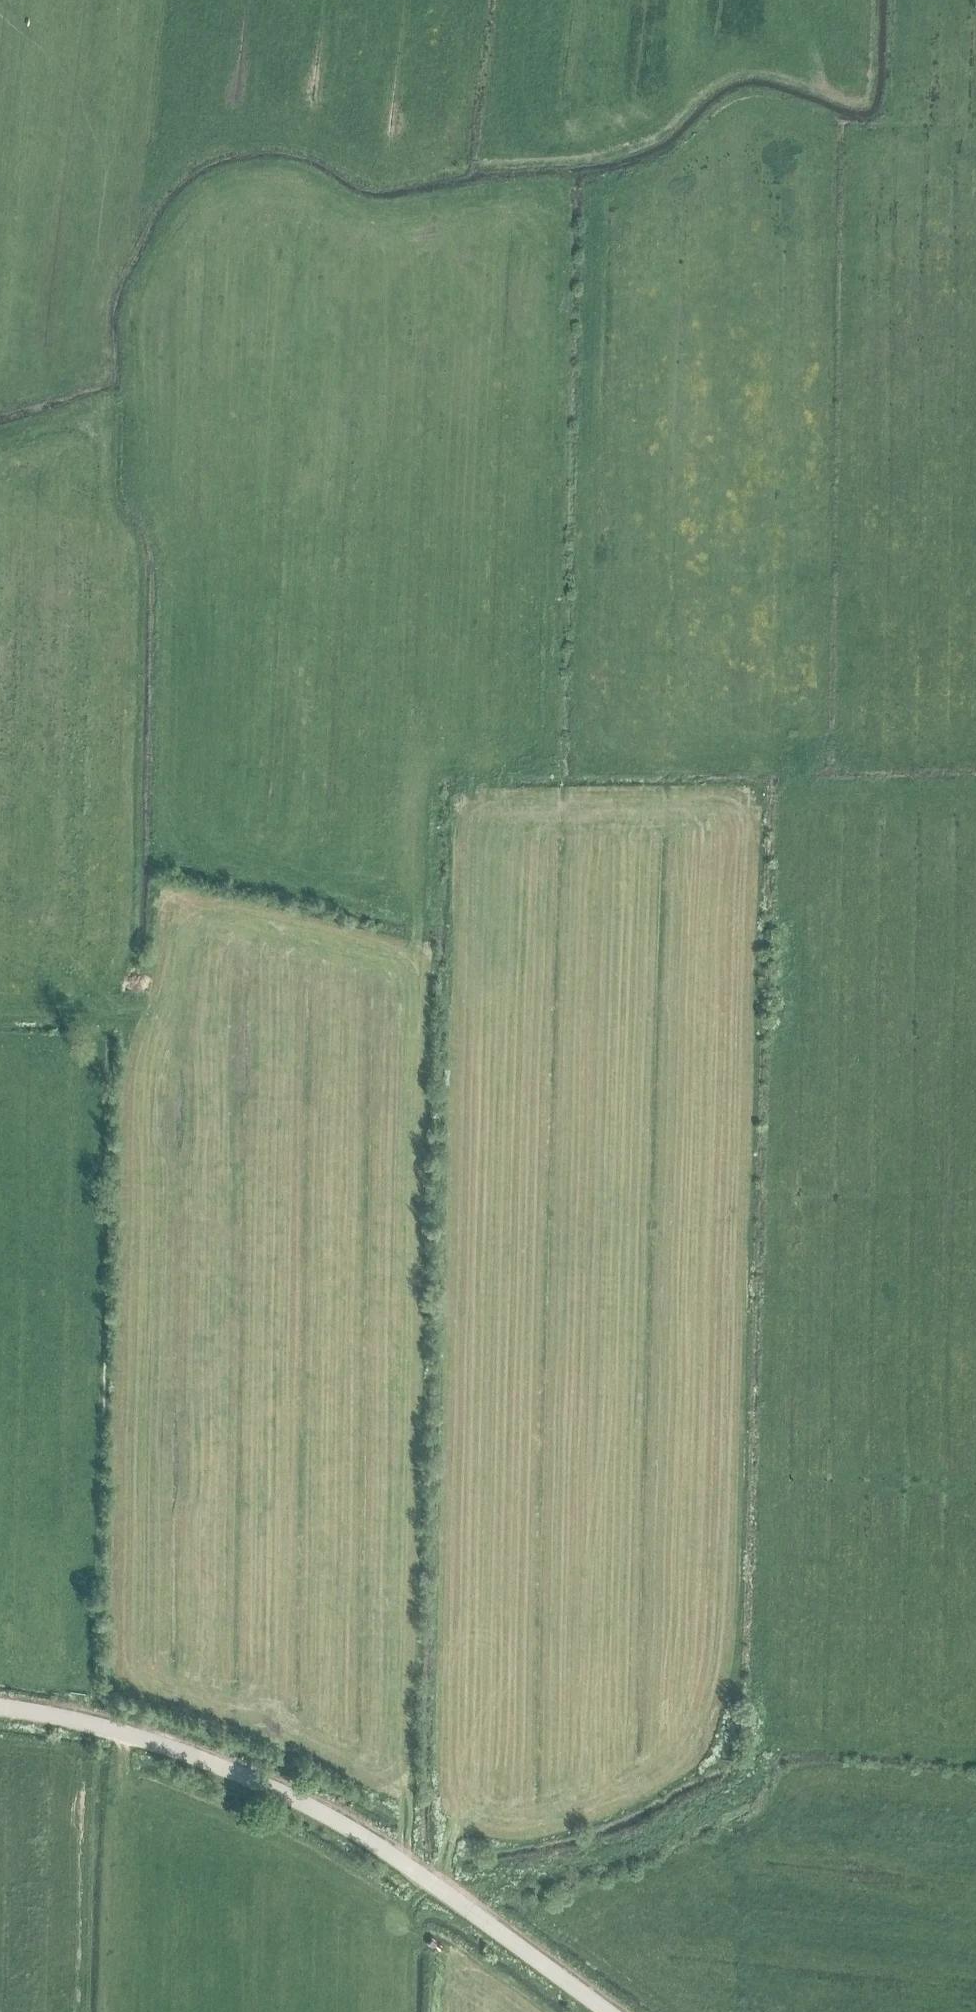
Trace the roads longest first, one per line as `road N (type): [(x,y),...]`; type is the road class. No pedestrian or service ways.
road 1 (unclassified): [(610,2011),(303,1801),(123,1732),(0,1707)]

